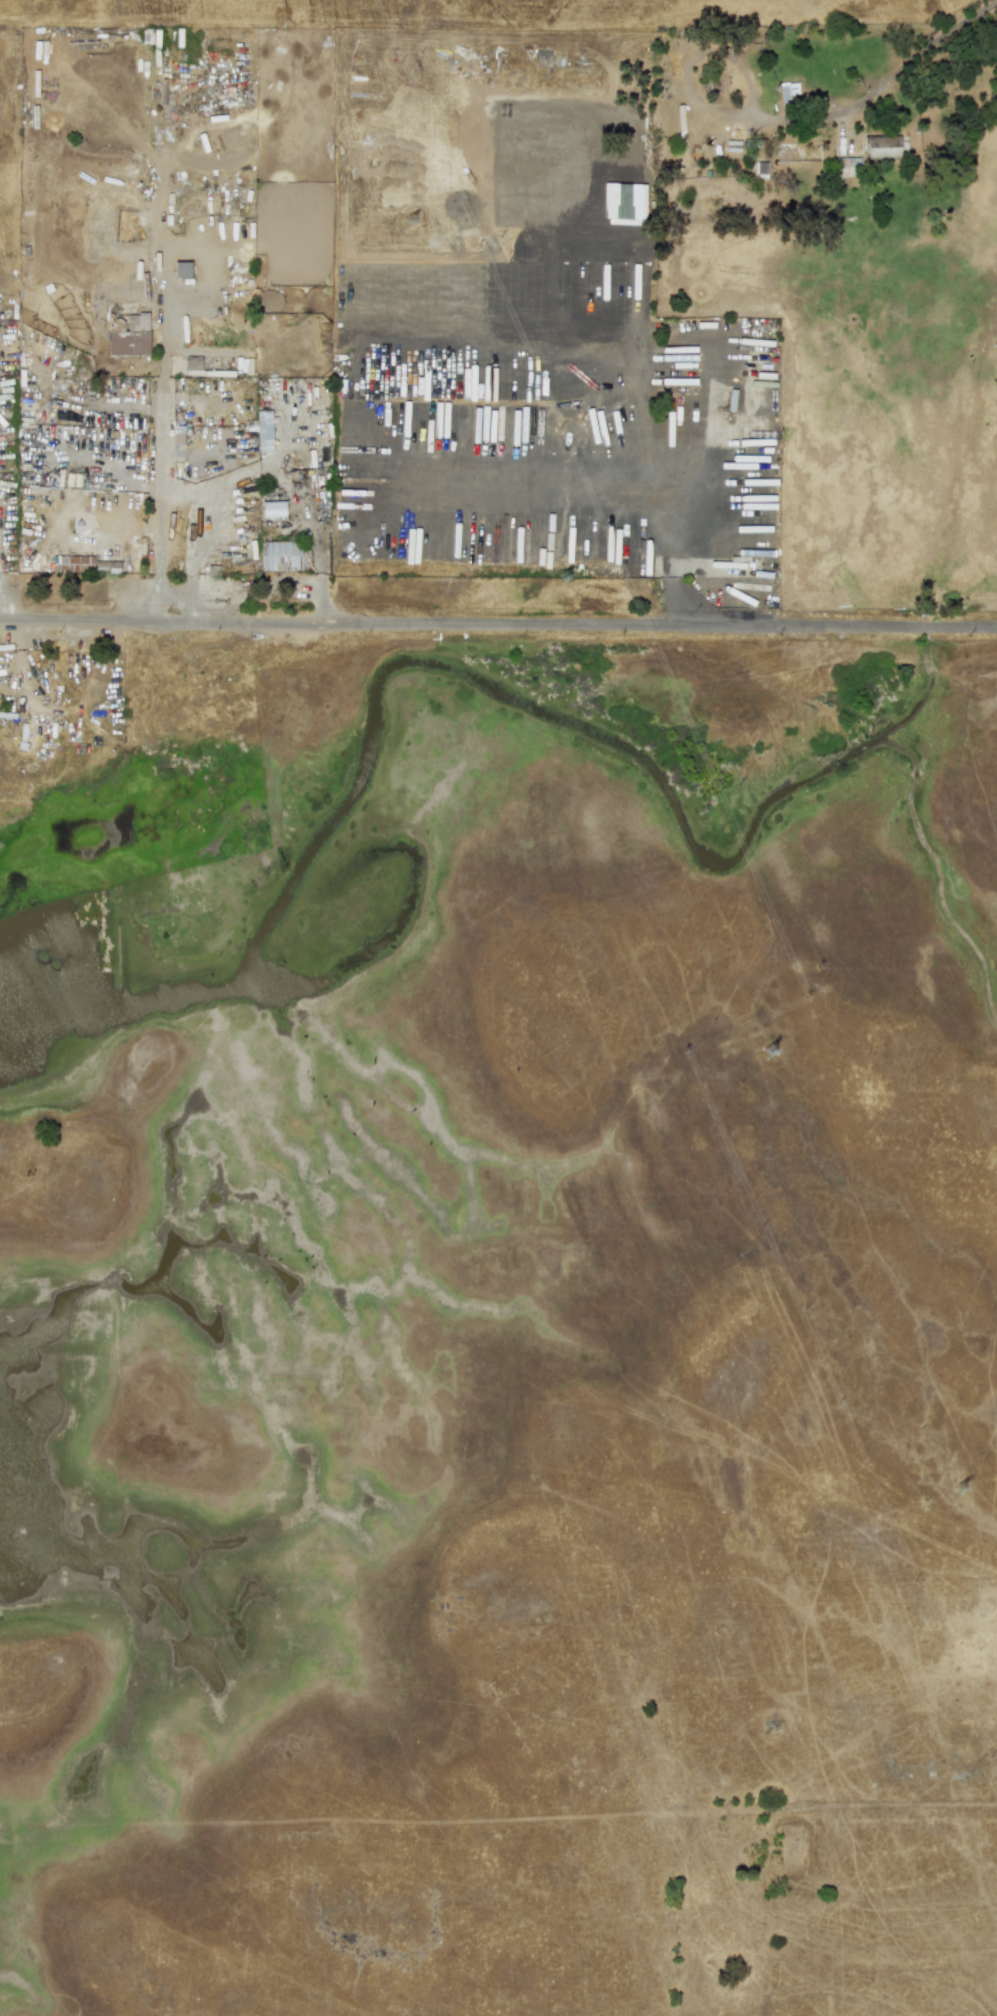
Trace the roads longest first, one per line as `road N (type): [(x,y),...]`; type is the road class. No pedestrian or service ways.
road 1 (residential): [(996,632),(0,623)]

